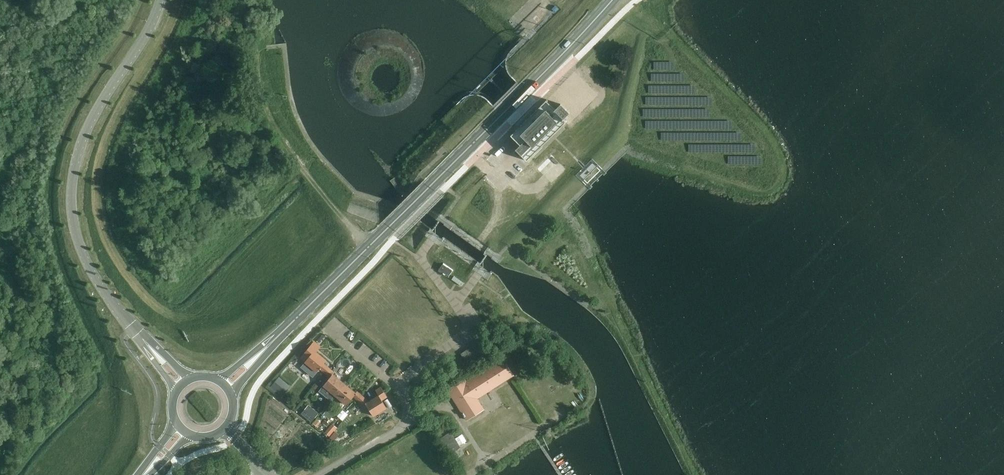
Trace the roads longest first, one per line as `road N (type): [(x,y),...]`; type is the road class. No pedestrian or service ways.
road 1 (primary): [(299,318),(612,0)]
road 2 (unclassified): [(160,0),(99,106),(73,175),(72,218),(85,260),(133,328)]
road 3 (unclassified): [(394,385),(413,420),(321,474)]

